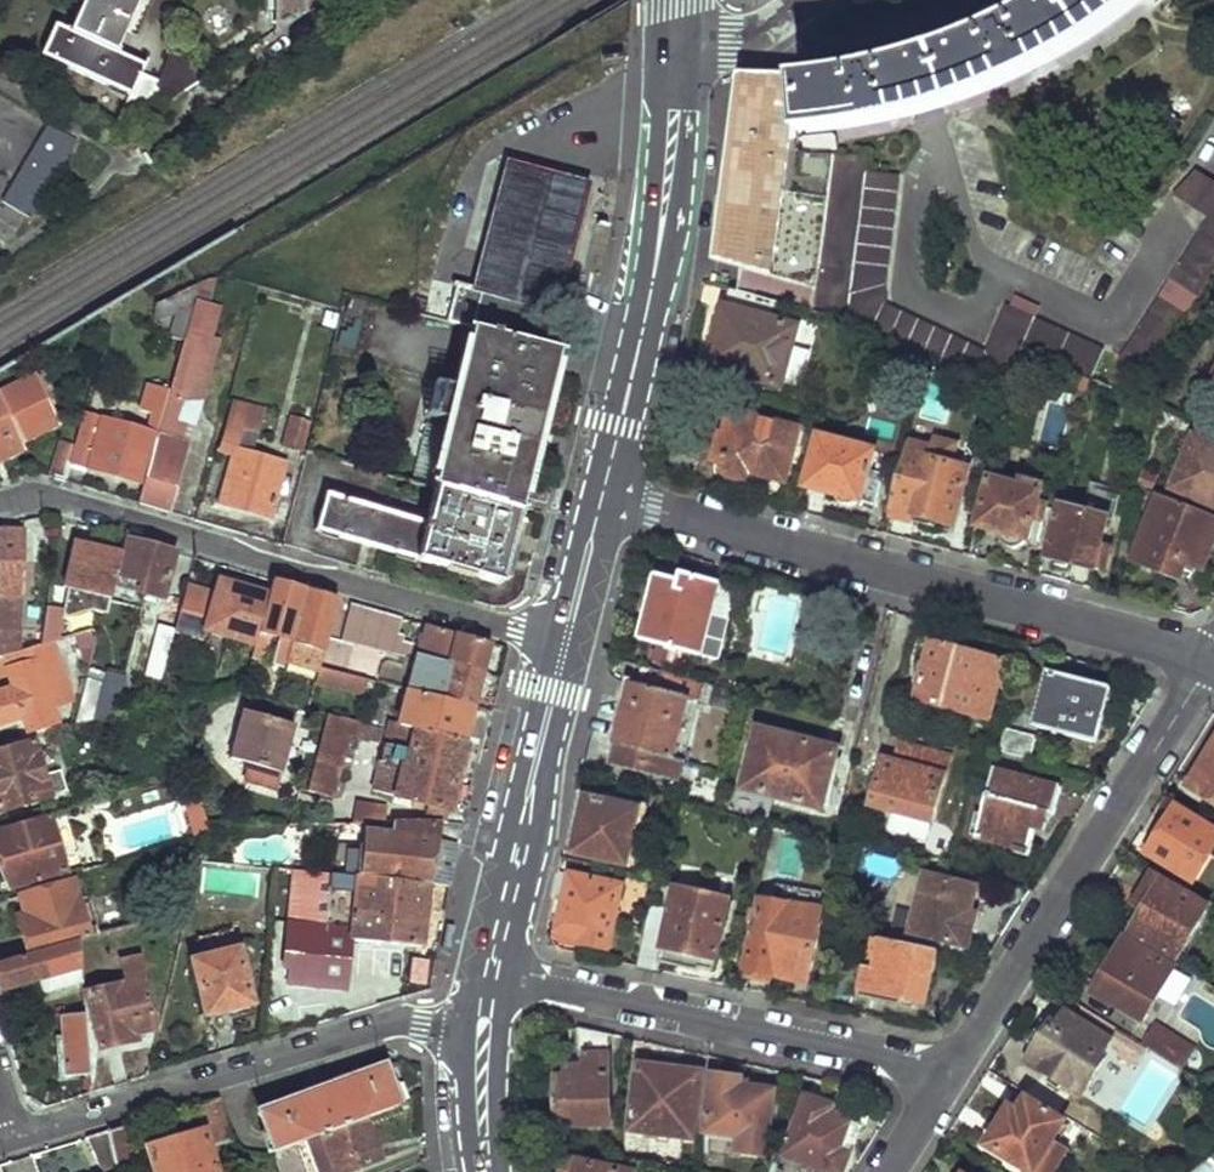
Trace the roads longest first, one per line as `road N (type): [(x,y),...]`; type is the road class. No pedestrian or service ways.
road 1 (residential): [(602,496),(1213,659)]
road 2 (residential): [(0,505),(67,500),(566,644)]
road 3 (residential): [(942,1082),(1213,659)]
road 4 (residential): [(17,1141),(386,1025),(483,1033)]
road 5 (residential): [(491,976),(889,1058),(942,1082)]
road 6 (primary): [(602,496),(657,262),(677,60)]
road 7 (primary): [(491,976),(566,644)]
road 8 (primary): [(566,644),(602,496)]
road 9 (residential): [(806,0),(733,45),(677,60)]
road 10 (primary): [(487,1171),(483,1033)]

